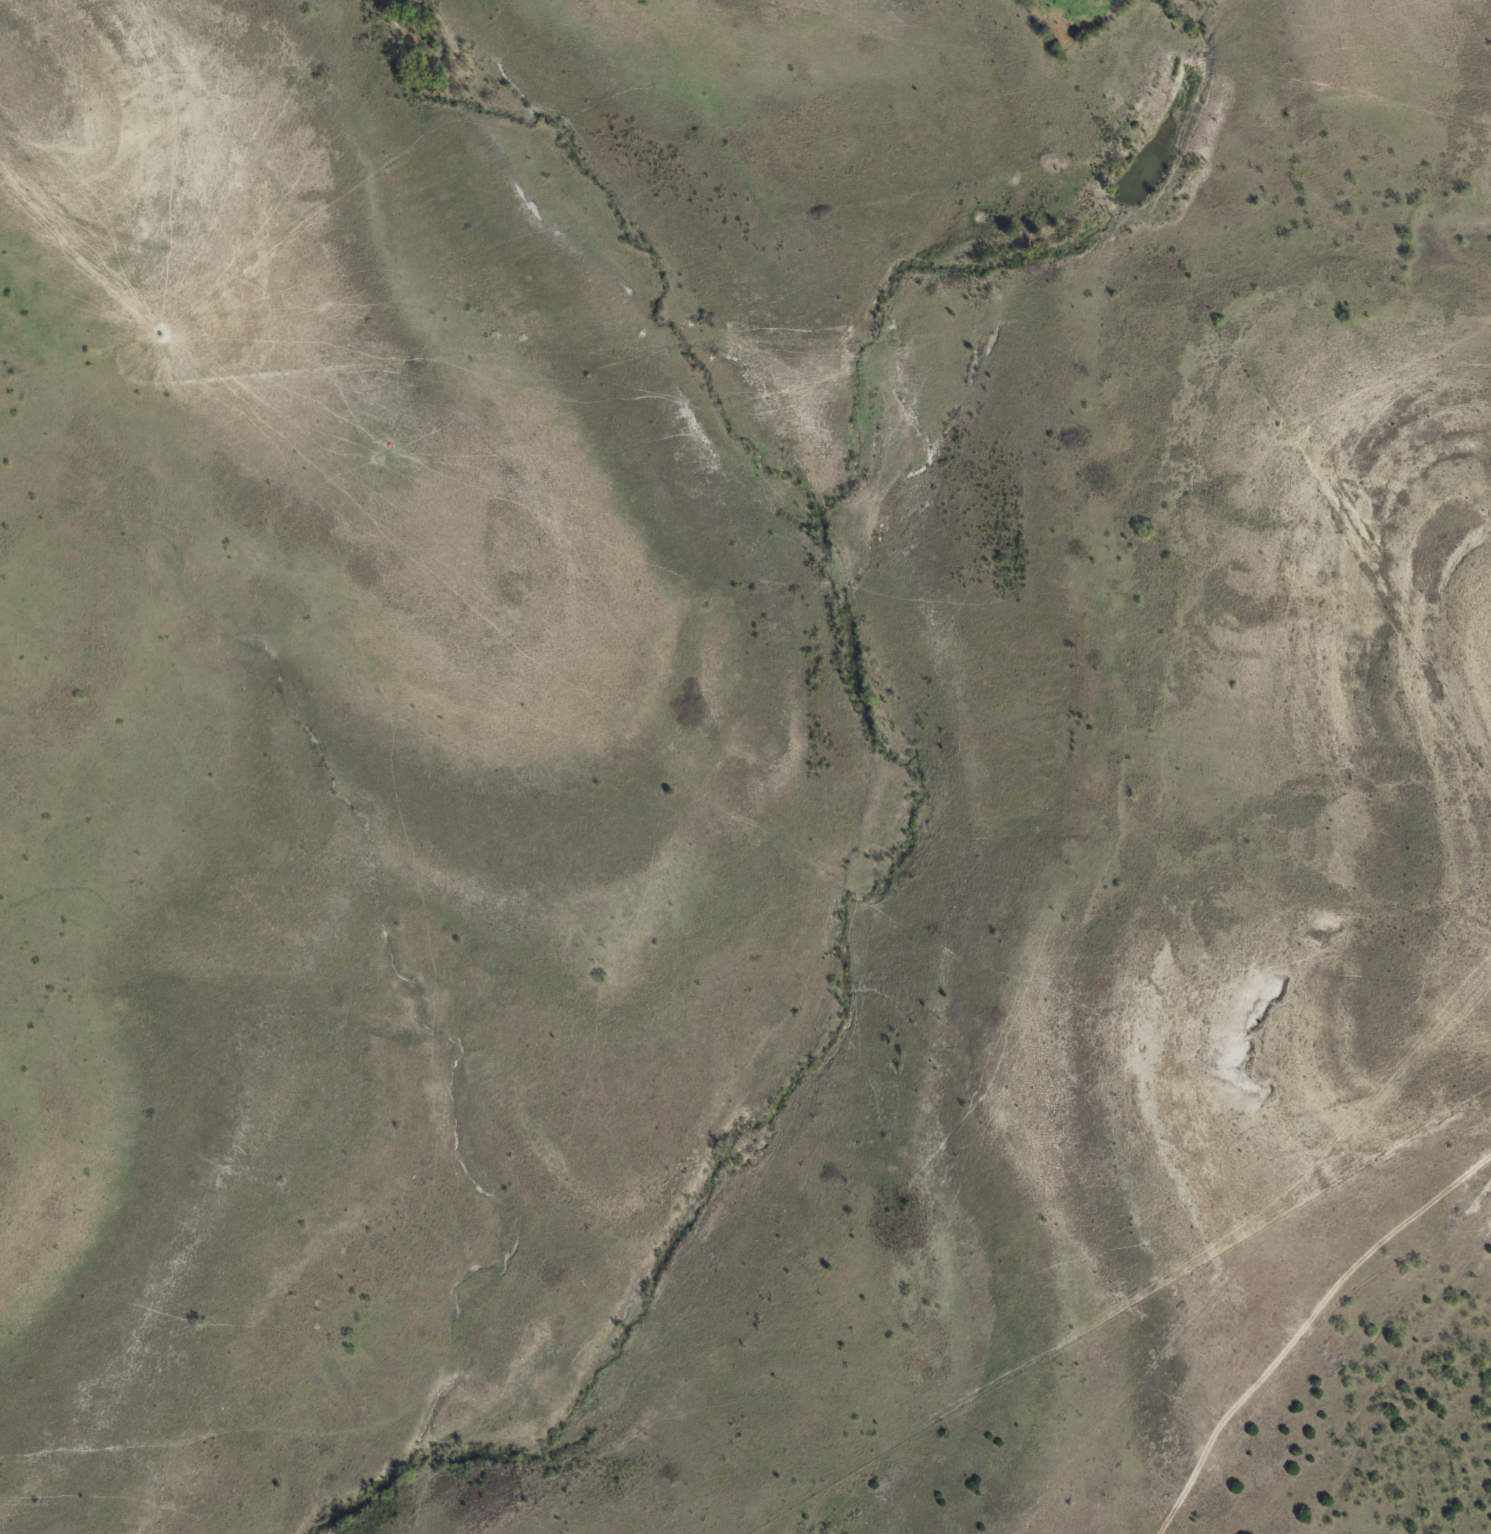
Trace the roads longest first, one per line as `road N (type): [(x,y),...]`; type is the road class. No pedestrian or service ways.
road 1 (track): [(1266,1533),(1438,1247),(1490,1182)]

